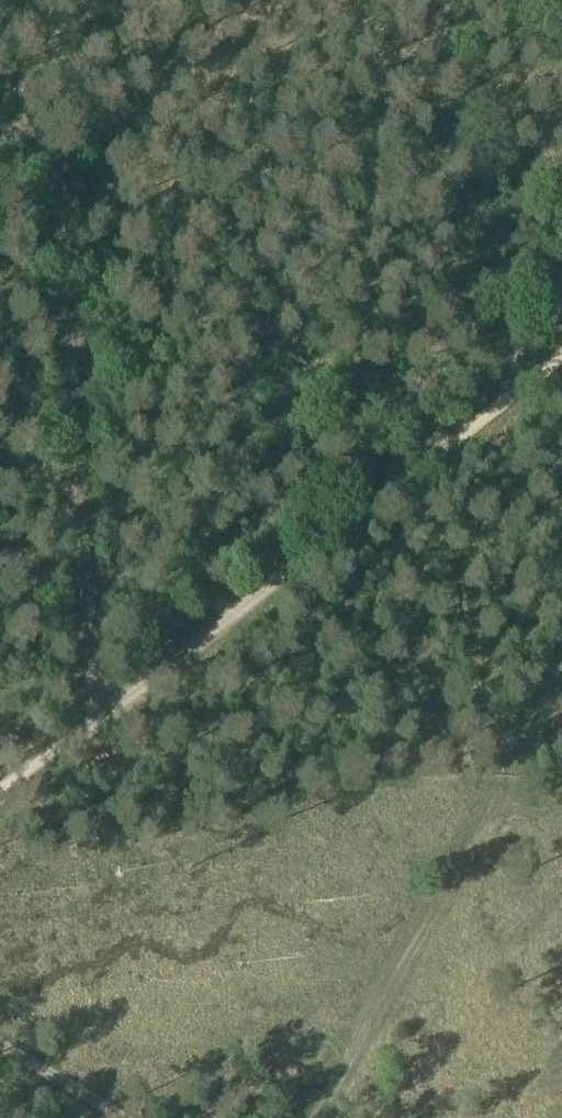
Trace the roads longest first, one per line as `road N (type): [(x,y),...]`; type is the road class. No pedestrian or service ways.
road 1 (track): [(561,368),(0,793)]
road 2 (track): [(0,109),(67,202),(97,721)]
road 3 (track): [(336,1117),(561,731)]
road 4 (track): [(110,1117),(0,1053)]

